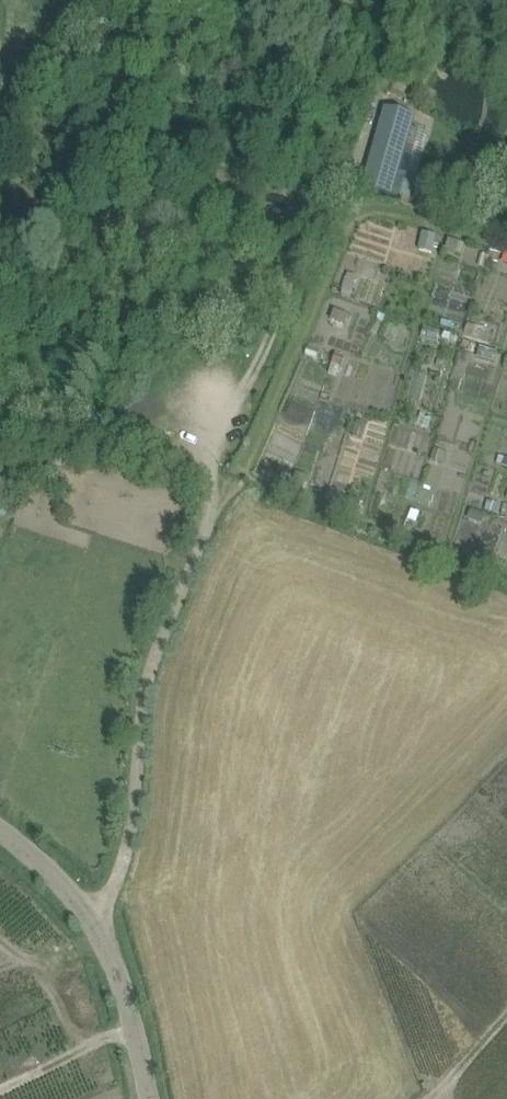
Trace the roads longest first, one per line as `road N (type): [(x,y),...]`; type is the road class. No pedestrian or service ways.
road 1 (track): [(90,915),(106,899),(131,837),(152,662),(211,522),(209,453),(265,354),(316,200)]
road 2 (unclassified): [(150,1098),(118,972),(90,915),(0,828)]
road 3 (track): [(82,120),(94,93),(92,37),(72,9),(78,0)]

